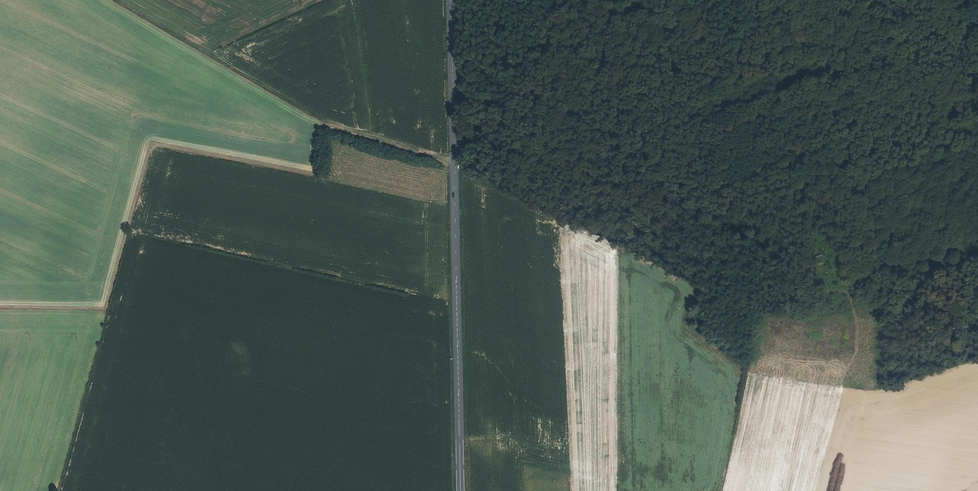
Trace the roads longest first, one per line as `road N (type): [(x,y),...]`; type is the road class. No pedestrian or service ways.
road 1 (secondary): [(453,0),(460,490)]

